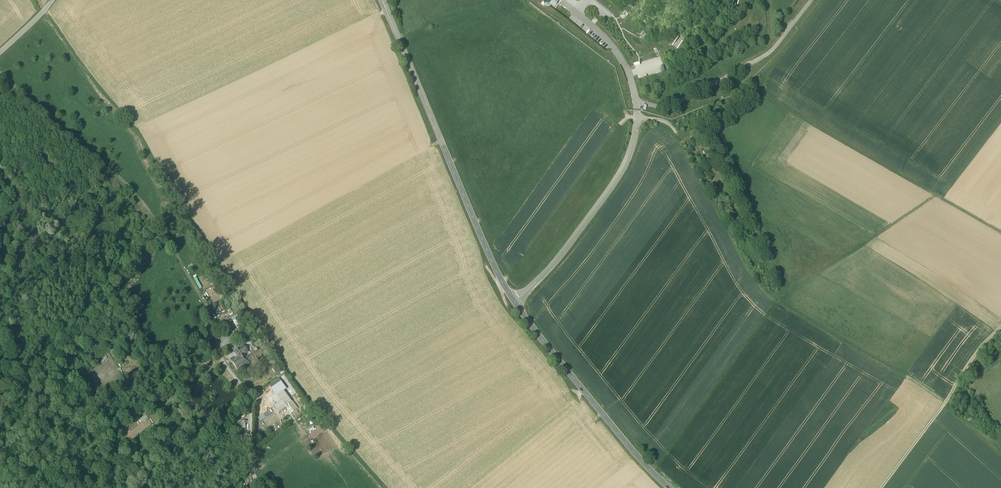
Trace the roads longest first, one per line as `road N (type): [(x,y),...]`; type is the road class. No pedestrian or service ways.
road 1 (track): [(652,472),(778,304),(938,197),(763,92),(823,0)]
road 2 (track): [(37,0),(132,124),(285,370),(384,487)]
road 3 (track): [(250,397),(219,357),(214,320),(154,219),(0,73)]
road 4 (tertiary): [(382,0),(514,301)]
road 5 (tertiary): [(514,301),(669,487)]
road 6 (unclassified): [(638,111),(622,172),(554,264),(514,301)]
road 7 (track): [(31,487),(219,357)]

